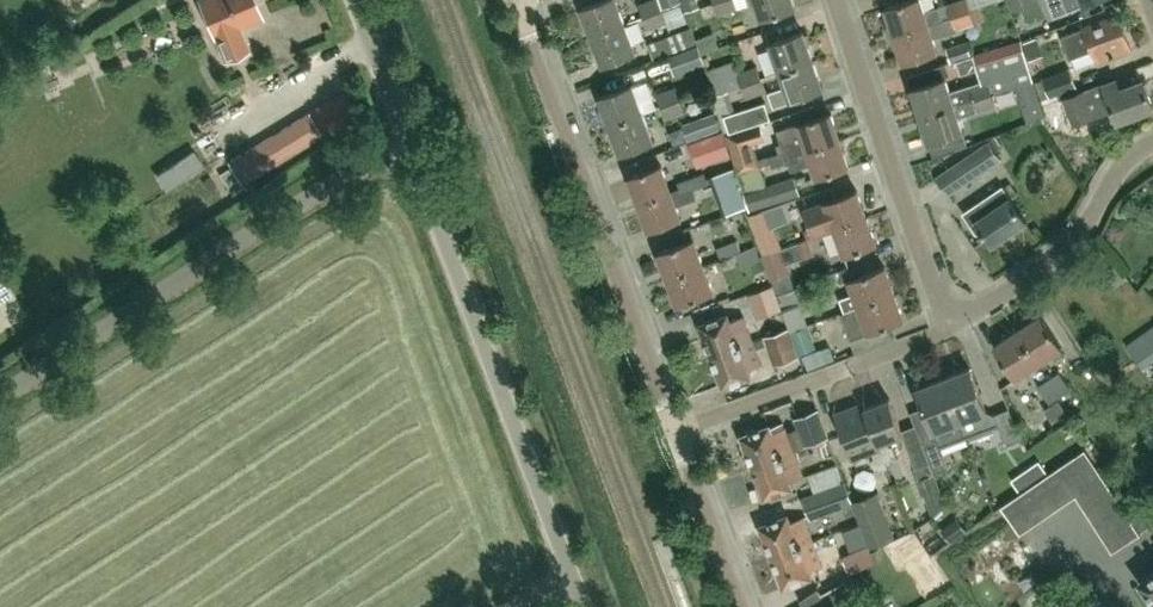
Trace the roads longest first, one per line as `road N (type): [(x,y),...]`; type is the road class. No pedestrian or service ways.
road 1 (unclassified): [(584,606),(352,0)]
road 2 (residential): [(675,432),(516,0)]
road 3 (residential): [(947,327),(837,0)]
road 4 (residential): [(675,432),(947,327)]
road 5 (residential): [(947,327),(1063,250),(1123,164),(1152,141)]
road 6 (residential): [(741,606),(675,432)]

